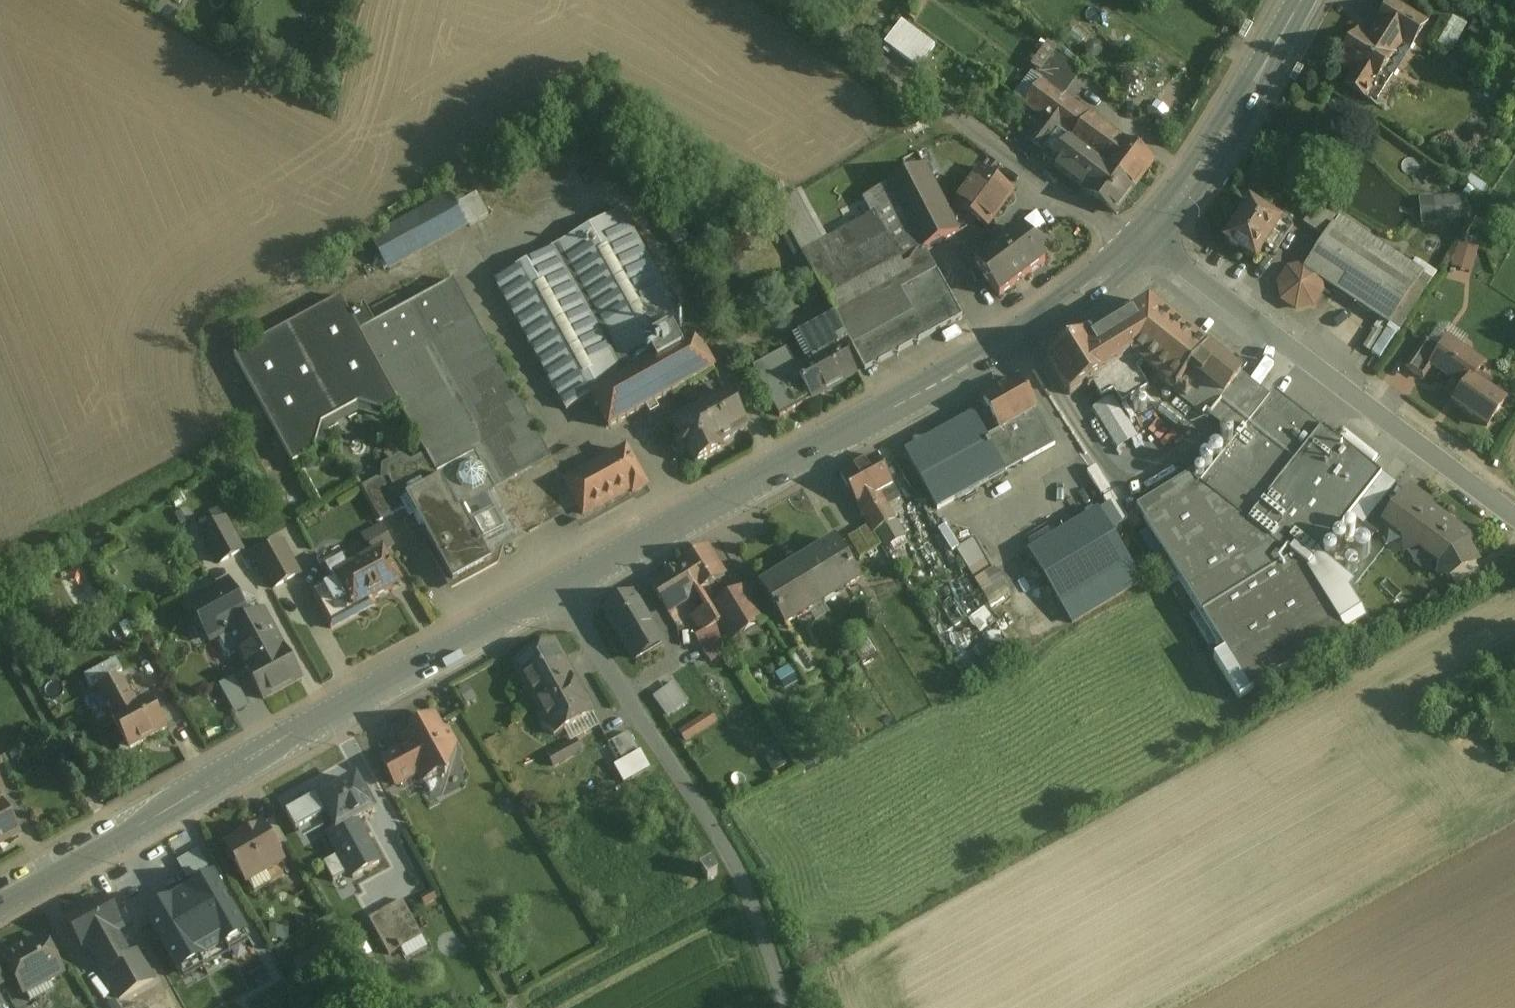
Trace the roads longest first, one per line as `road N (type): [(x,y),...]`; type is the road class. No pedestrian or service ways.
road 1 (secondary): [(1141,245),(1034,329),(559,587)]
road 2 (secondary): [(559,587),(0,903)]
road 3 (unclassified): [(559,587),(746,883),(785,1007)]
road 4 (unclassified): [(1514,518),(1179,265),(1141,245)]
road 5 (unclassified): [(1141,245),(796,0)]
road 6 (secondary): [(1301,0),(1198,173),(1141,245)]

